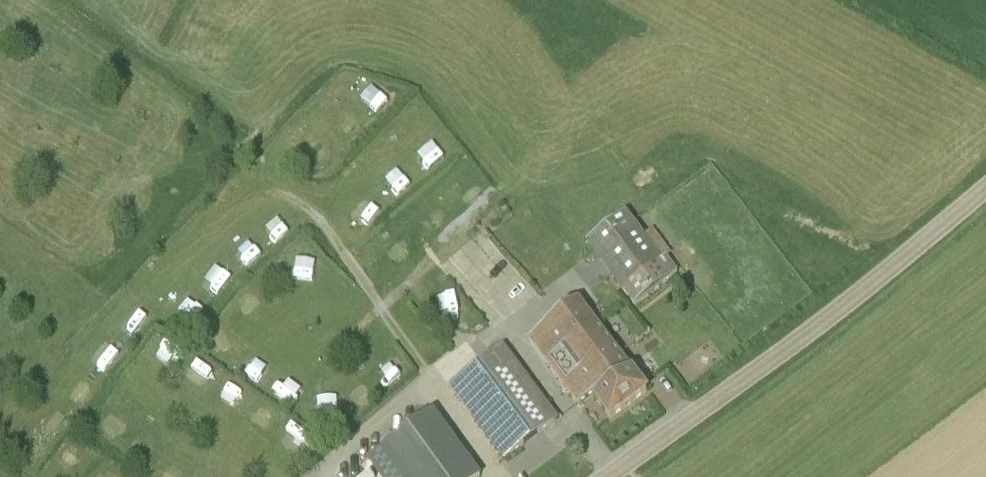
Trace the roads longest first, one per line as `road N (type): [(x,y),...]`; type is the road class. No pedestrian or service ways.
road 1 (tertiary): [(607,476),(820,323),(985,188)]

